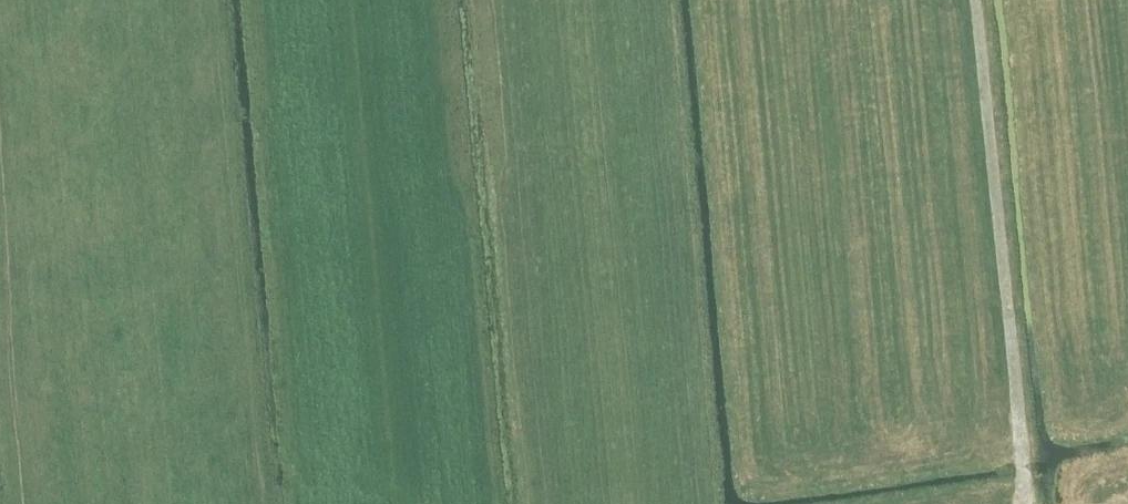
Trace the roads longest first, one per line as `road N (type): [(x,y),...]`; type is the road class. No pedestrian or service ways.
road 1 (track): [(1025,503),(974,0)]

